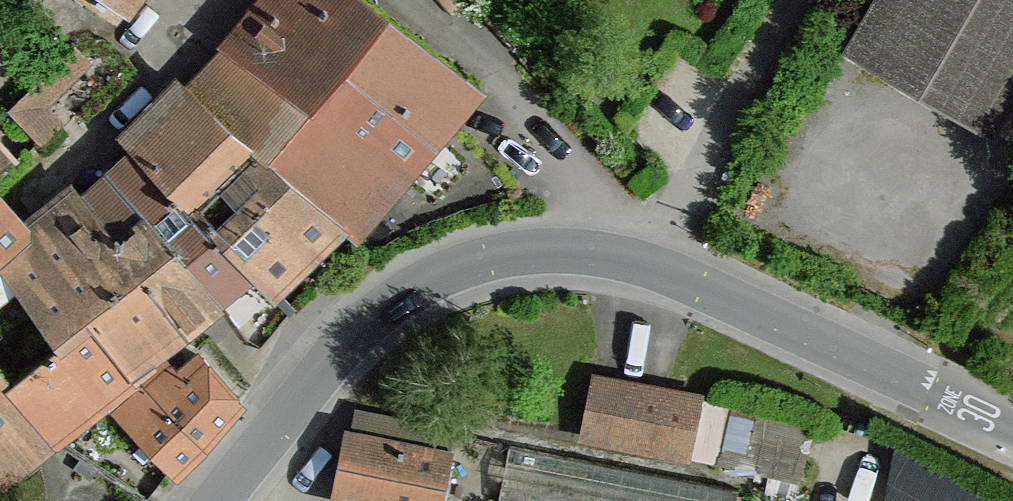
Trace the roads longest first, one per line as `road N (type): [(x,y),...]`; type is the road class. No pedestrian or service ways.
road 1 (tertiary): [(212,500),(342,351),(409,293),(514,255),(596,254)]
road 2 (tertiary): [(637,262),(1012,425)]
road 3 (residential): [(596,254),(589,186),(416,0)]
road 4 (unclassified): [(637,262),(794,0)]

